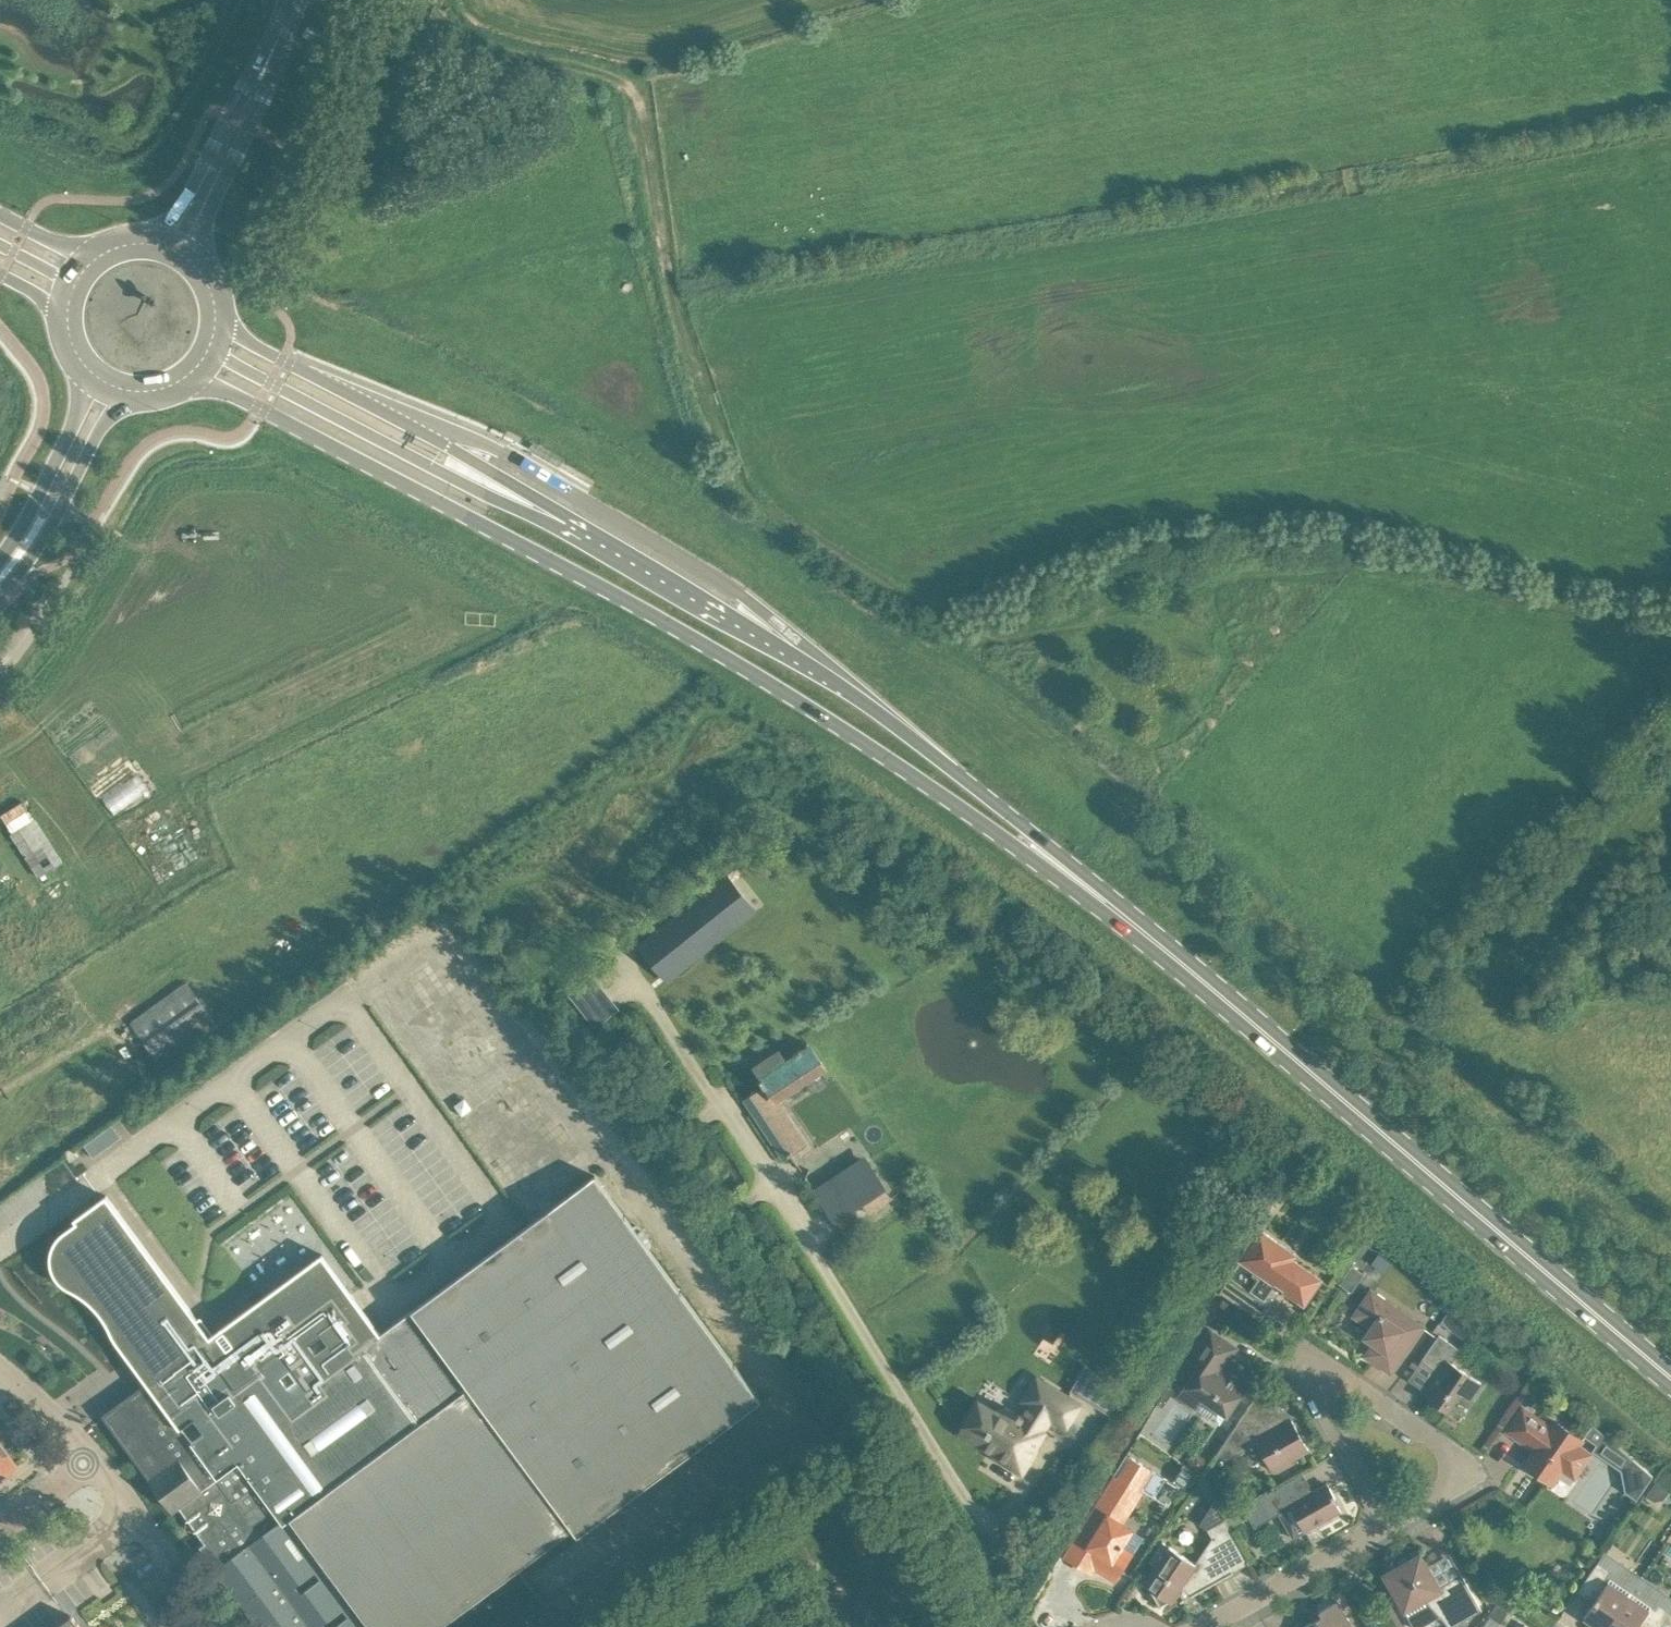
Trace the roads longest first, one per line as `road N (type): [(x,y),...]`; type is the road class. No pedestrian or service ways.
road 1 (track): [(1670,631),(1368,566),(1181,576),(1022,632),(958,635),(747,495),(684,329),(638,94),(627,81),(383,0)]
road 2 (secondary): [(1115,909),(1036,833),(829,669),(345,409),(235,346),(219,323)]
road 3 (secondary): [(179,386),(231,395),(720,652),(1115,909)]
road 4 (secondary): [(1670,1375),(1115,909)]
road 5 (unclassified): [(220,1626),(94,1460),(0,1368)]
road 6 (residential): [(1383,1533),(1454,1486),(1459,1454),(1361,1382),(1345,1382),(1328,1399),(1329,1426)]
road 7 (tertiary): [(0,589),(56,520),(107,420),(134,395)]
road 8 (tertiary): [(81,365),(80,408),(0,561)]
road 9 (residential): [(1202,1626),(1383,1533)]
road 10 (tertiary): [(261,76),(227,113),(181,211),(150,241)]
road 11 (tertiary): [(198,266),(204,222),(261,76)]

